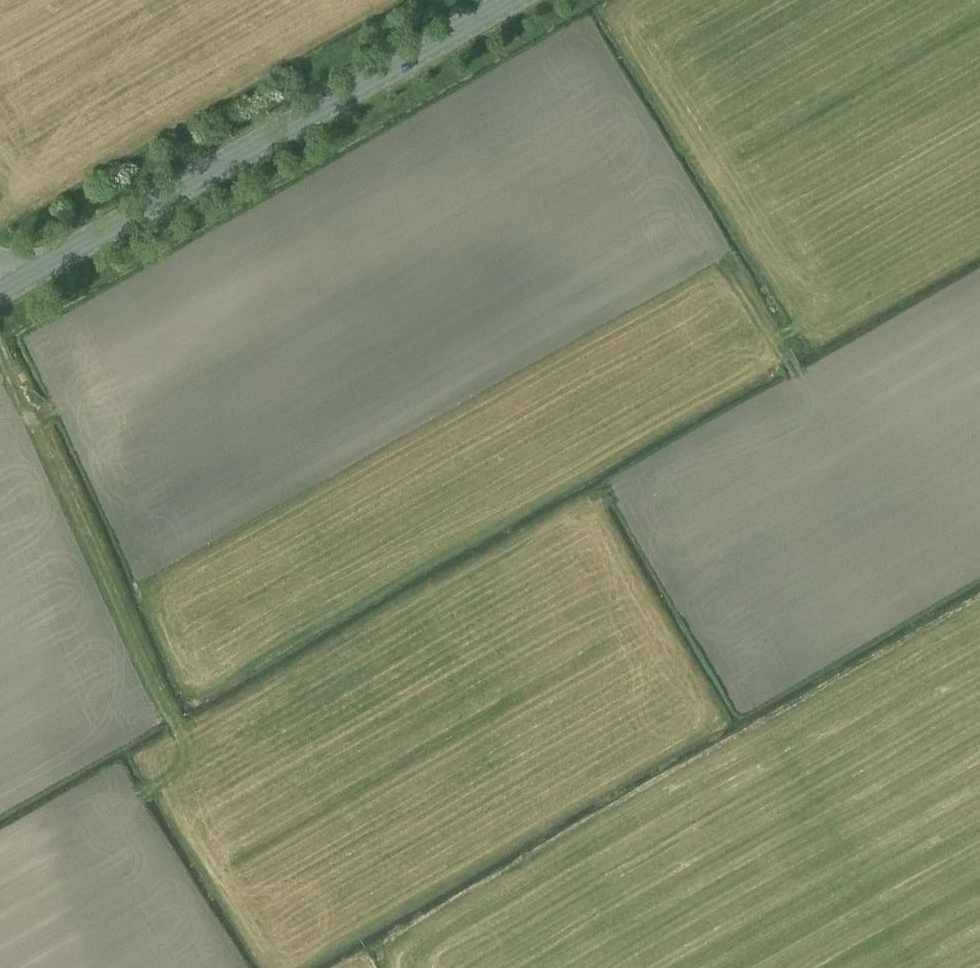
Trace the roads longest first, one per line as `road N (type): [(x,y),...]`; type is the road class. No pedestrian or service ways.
road 1 (secondary): [(0,290),(509,0)]

